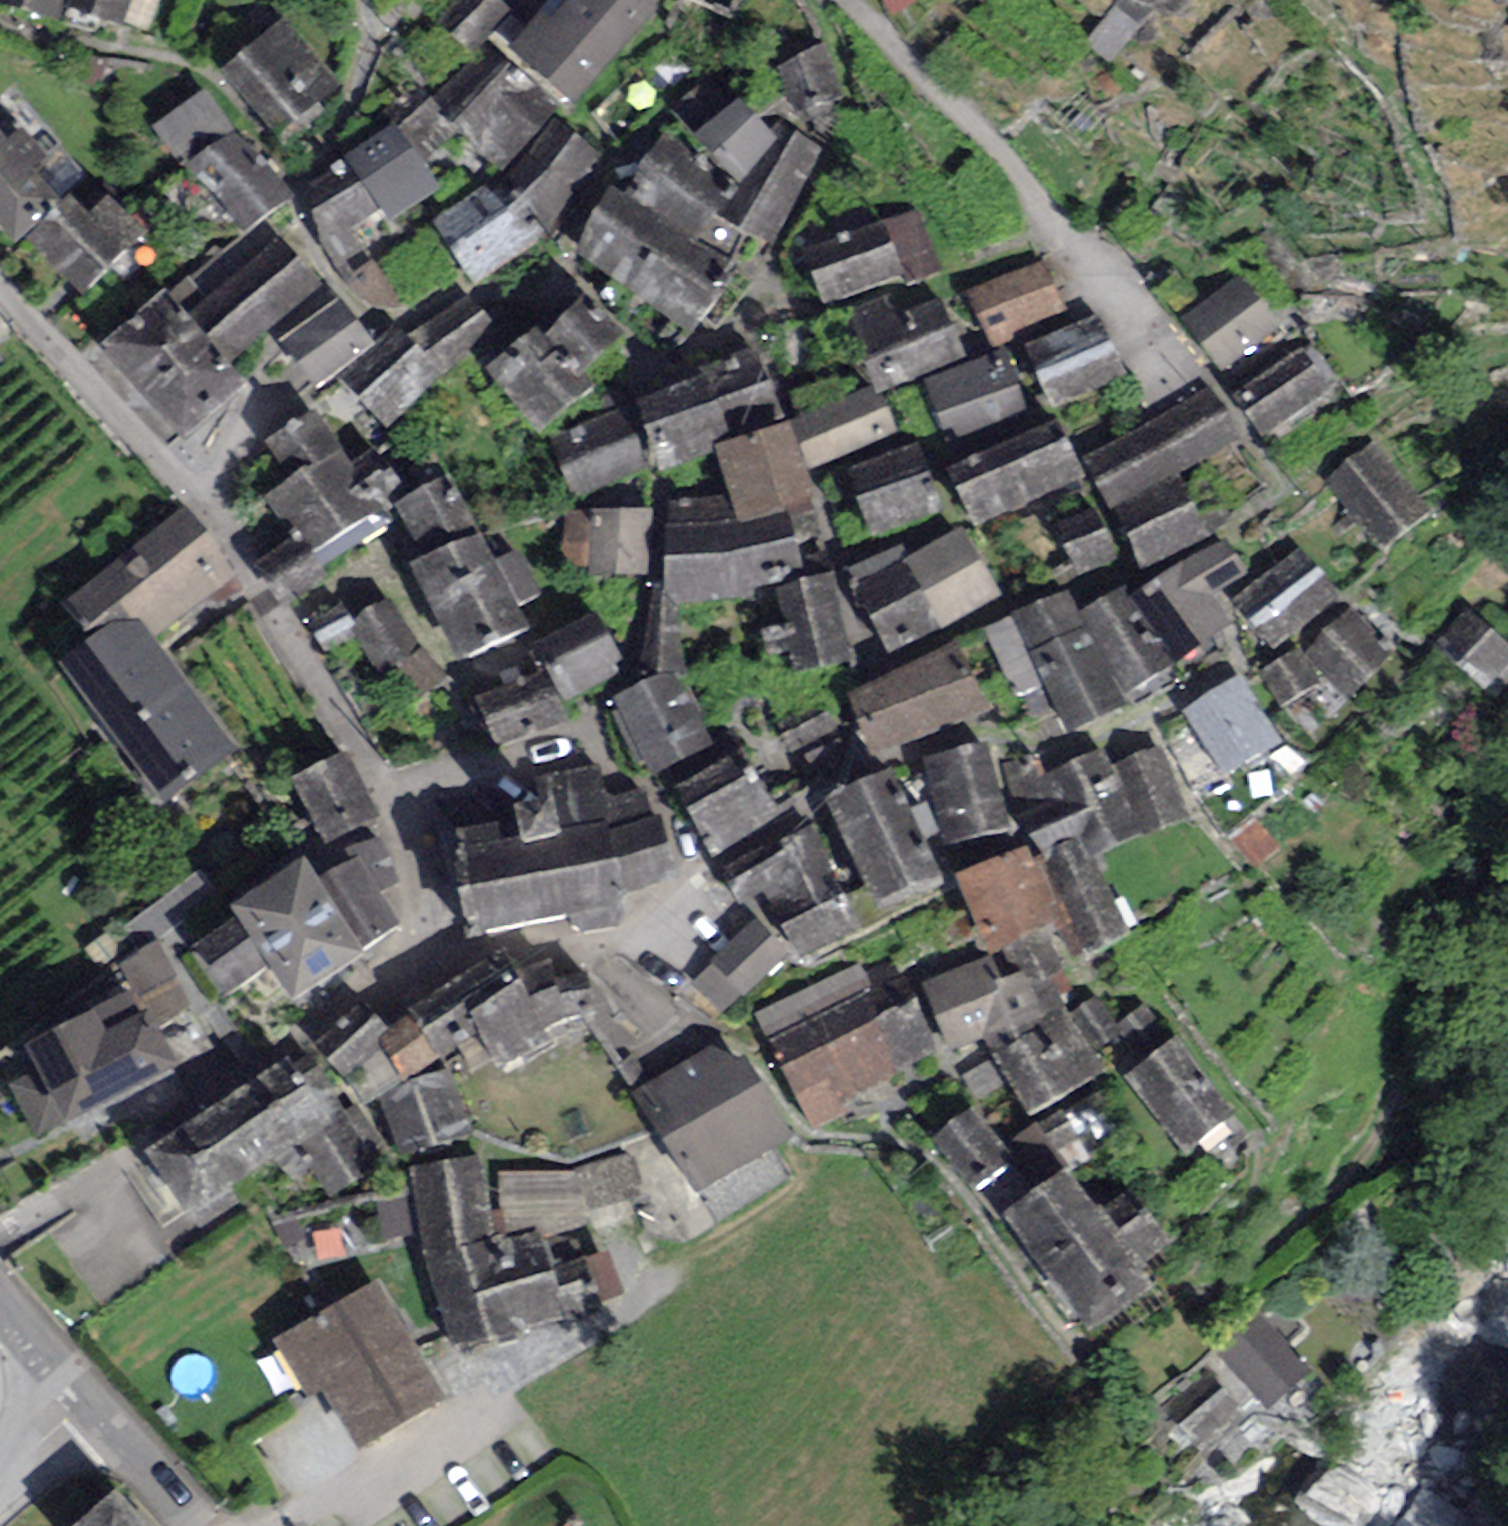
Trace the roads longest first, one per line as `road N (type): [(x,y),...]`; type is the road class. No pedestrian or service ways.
road 1 (residential): [(0,272),(194,491),(371,756),(457,952)]
road 2 (residential): [(0,1234),(457,952)]
road 3 (residential): [(1208,373),(1112,292),(1018,178),(850,0)]
road 4 (residential): [(457,952),(522,935),(598,950),(698,877)]
road 5 (residential): [(84,1400),(191,1525)]
road 6 (residential): [(0,1305),(84,1400)]

